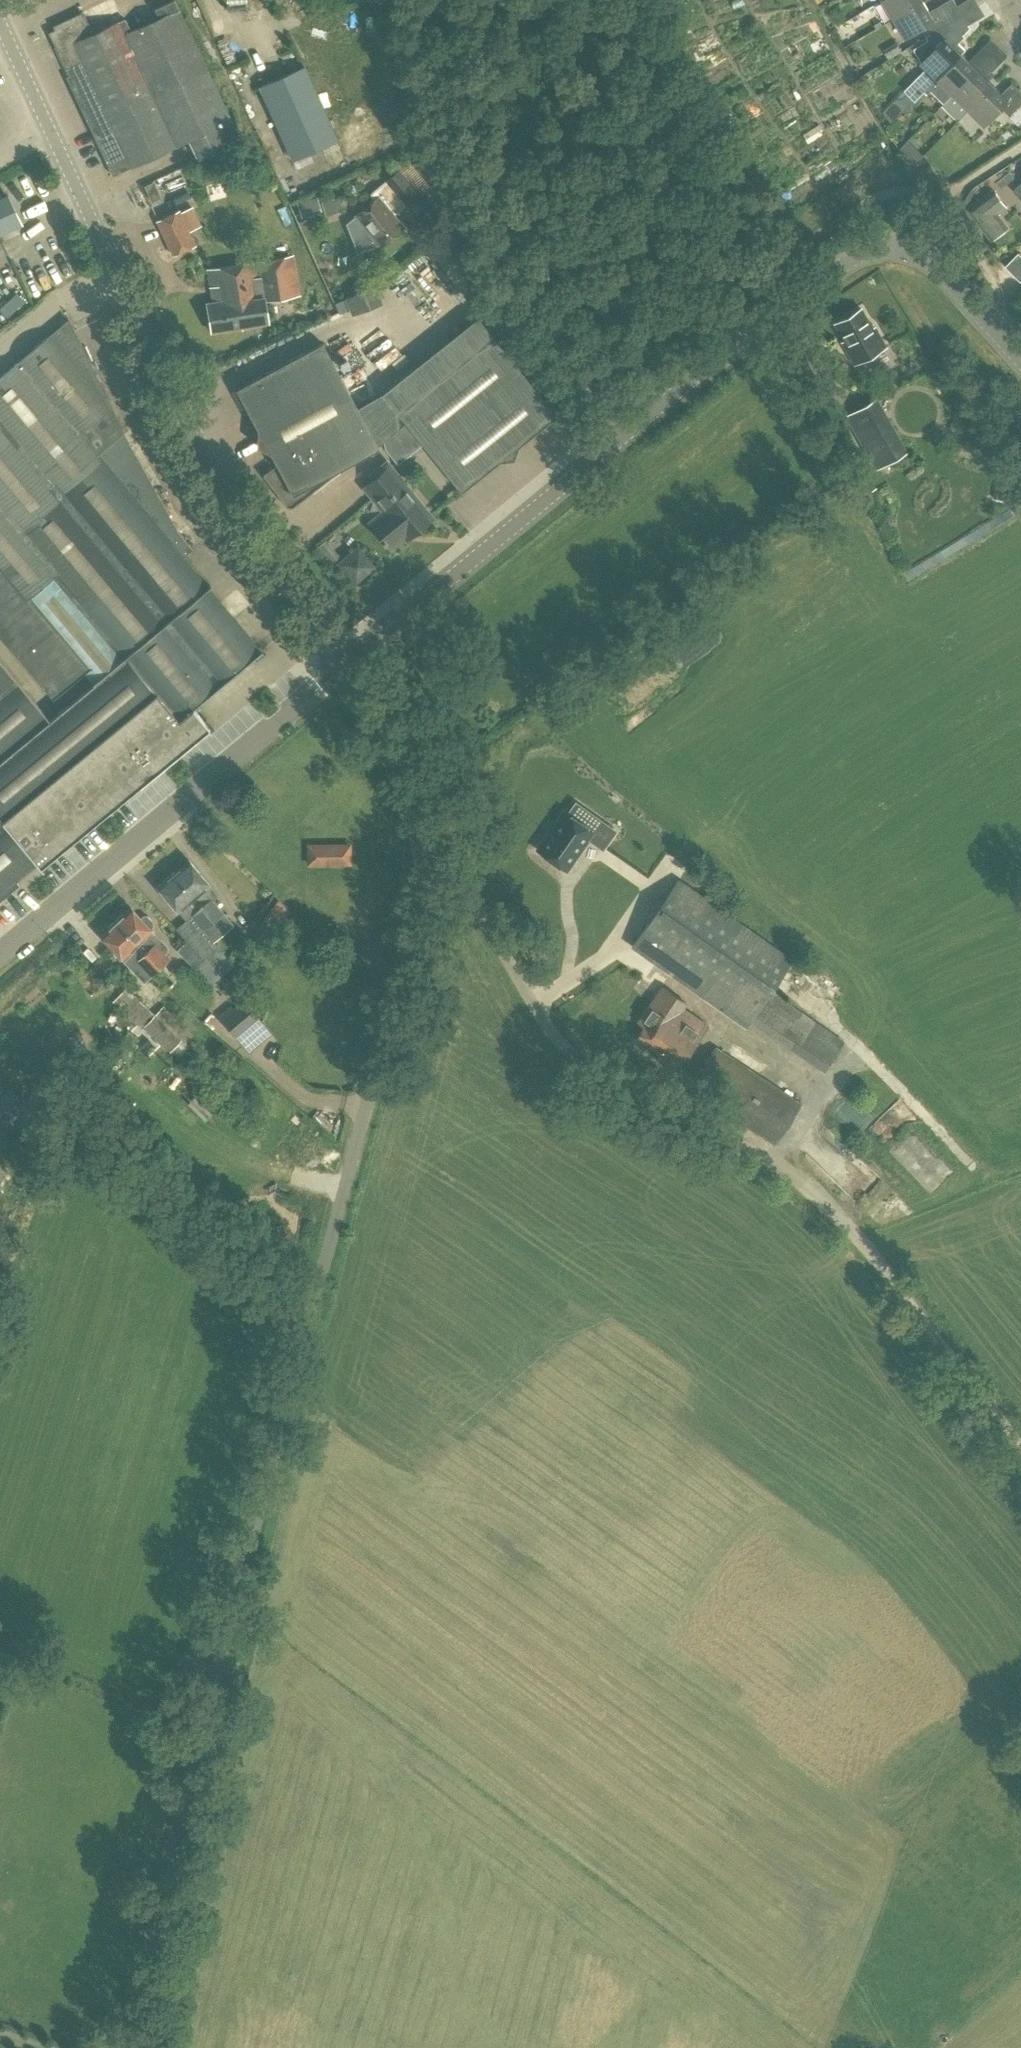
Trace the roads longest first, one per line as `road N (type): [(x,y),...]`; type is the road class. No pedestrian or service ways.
road 1 (unclassified): [(113,2047),(421,853)]
road 2 (tertiary): [(1020,360),(917,249),(881,246),(856,255),(774,313),(346,664)]
road 3 (tertiary): [(346,664),(198,452),(0,32)]
road 4 (unclassified): [(805,1186),(717,1131),(614,1080),(560,1040),(451,866),(421,853)]
road 5 (unclassified): [(0,954),(346,664)]
road 6 (track): [(805,1186),(875,1255),(1020,1449)]
road 7 (unclassified): [(421,853),(411,800),(346,664)]

